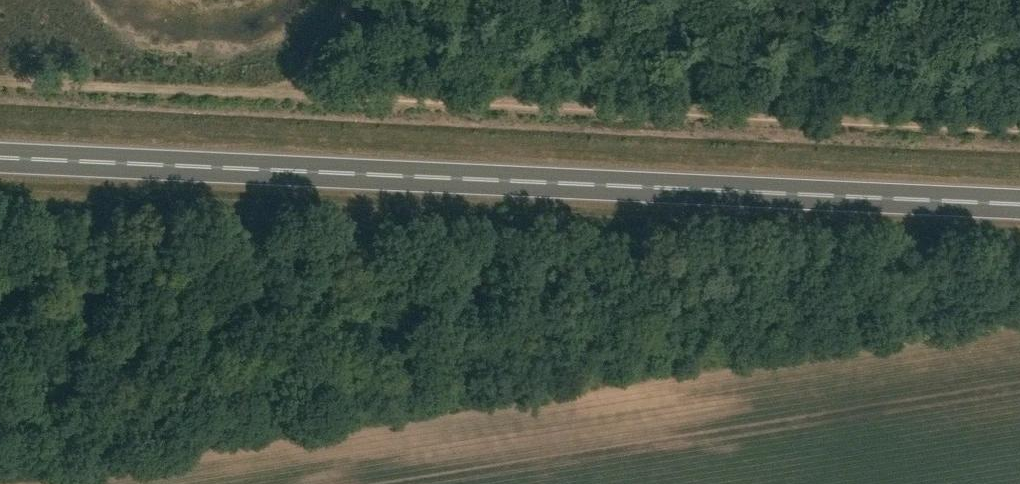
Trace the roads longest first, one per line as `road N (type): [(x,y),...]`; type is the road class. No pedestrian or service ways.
road 1 (trunk): [(1019,204),(0,158)]
road 2 (track): [(1019,133),(331,98),(304,90)]
road 3 (track): [(304,90),(0,76)]

